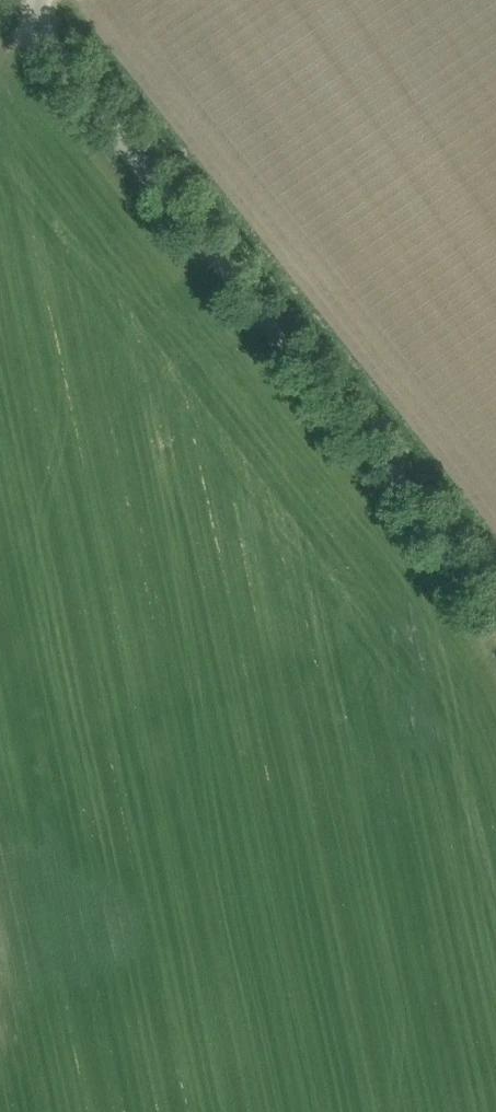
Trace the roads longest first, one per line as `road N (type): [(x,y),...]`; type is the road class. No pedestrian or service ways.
road 1 (unclassified): [(495,553),(41,38),(42,0)]

